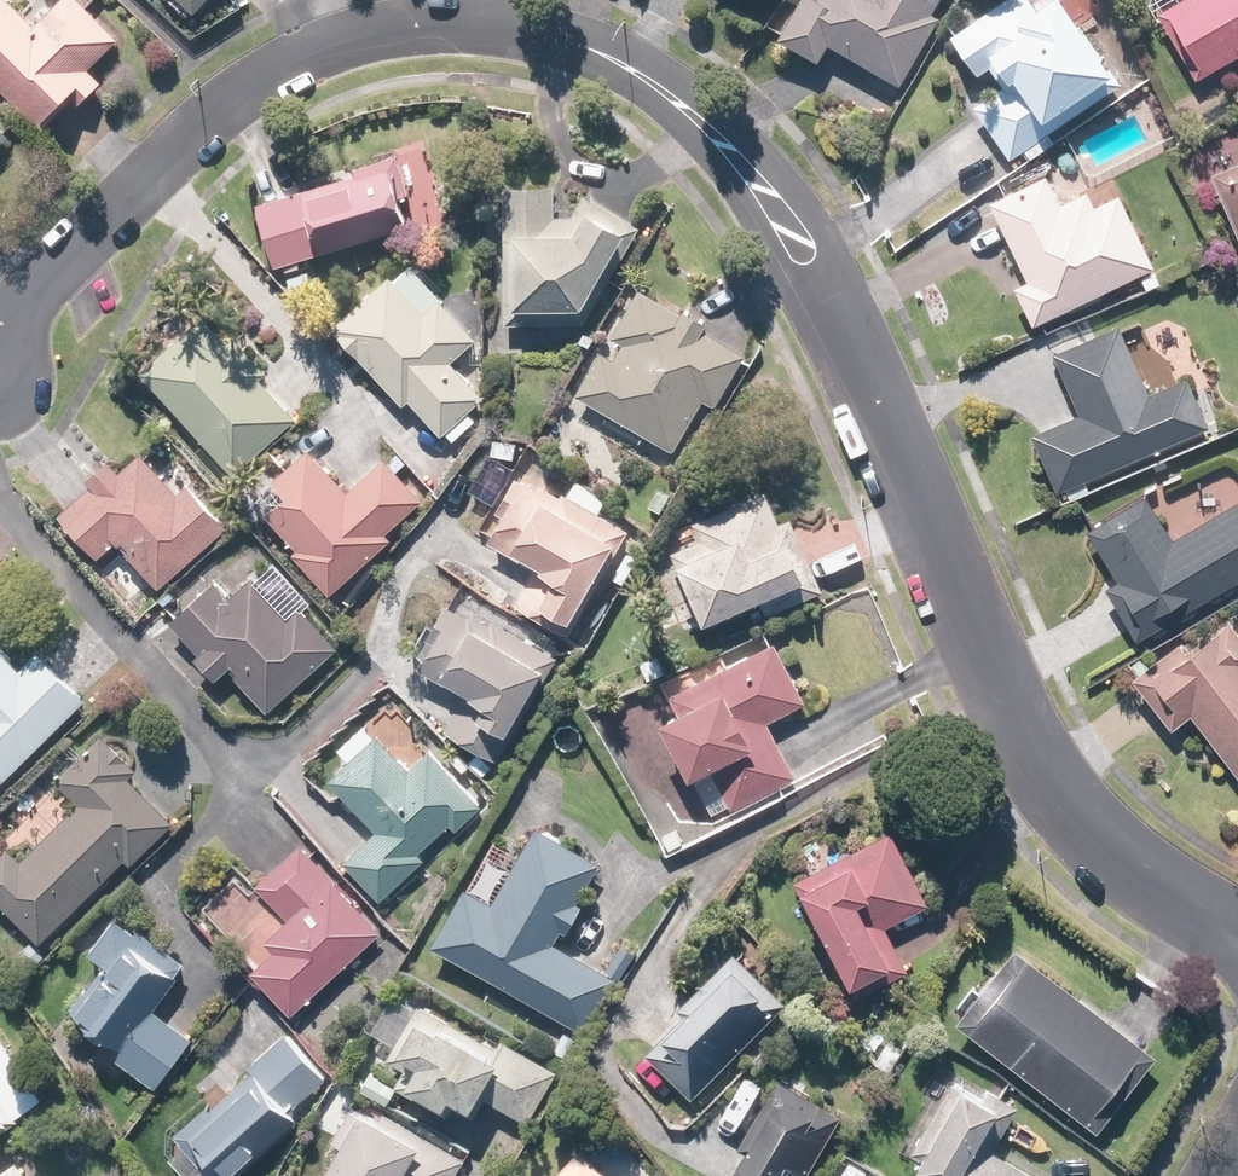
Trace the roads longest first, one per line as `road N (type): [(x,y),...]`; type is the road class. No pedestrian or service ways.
road 1 (residential): [(1237,936),(1106,845),(1050,783),(1012,722),(821,269),(752,173),(643,70),(566,40),(487,24),(420,25),(312,54),(237,95),(8,331),(0,355)]

